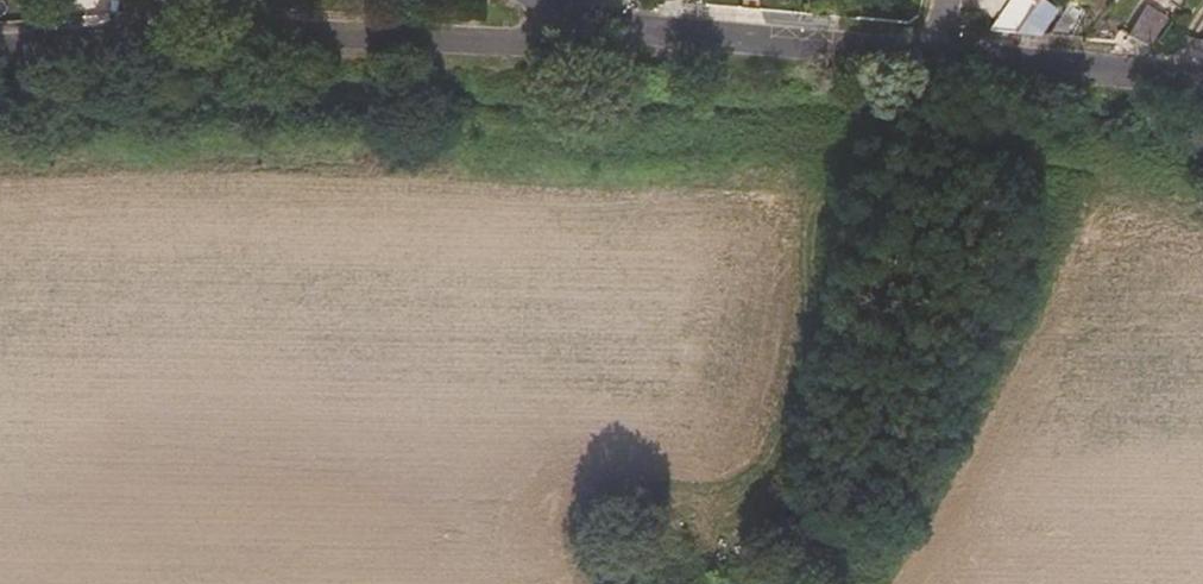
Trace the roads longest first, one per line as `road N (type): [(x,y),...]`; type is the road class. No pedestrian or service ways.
road 1 (residential): [(1202,81),(656,30),(560,8)]
road 2 (residential): [(560,8),(519,46),(0,49)]

